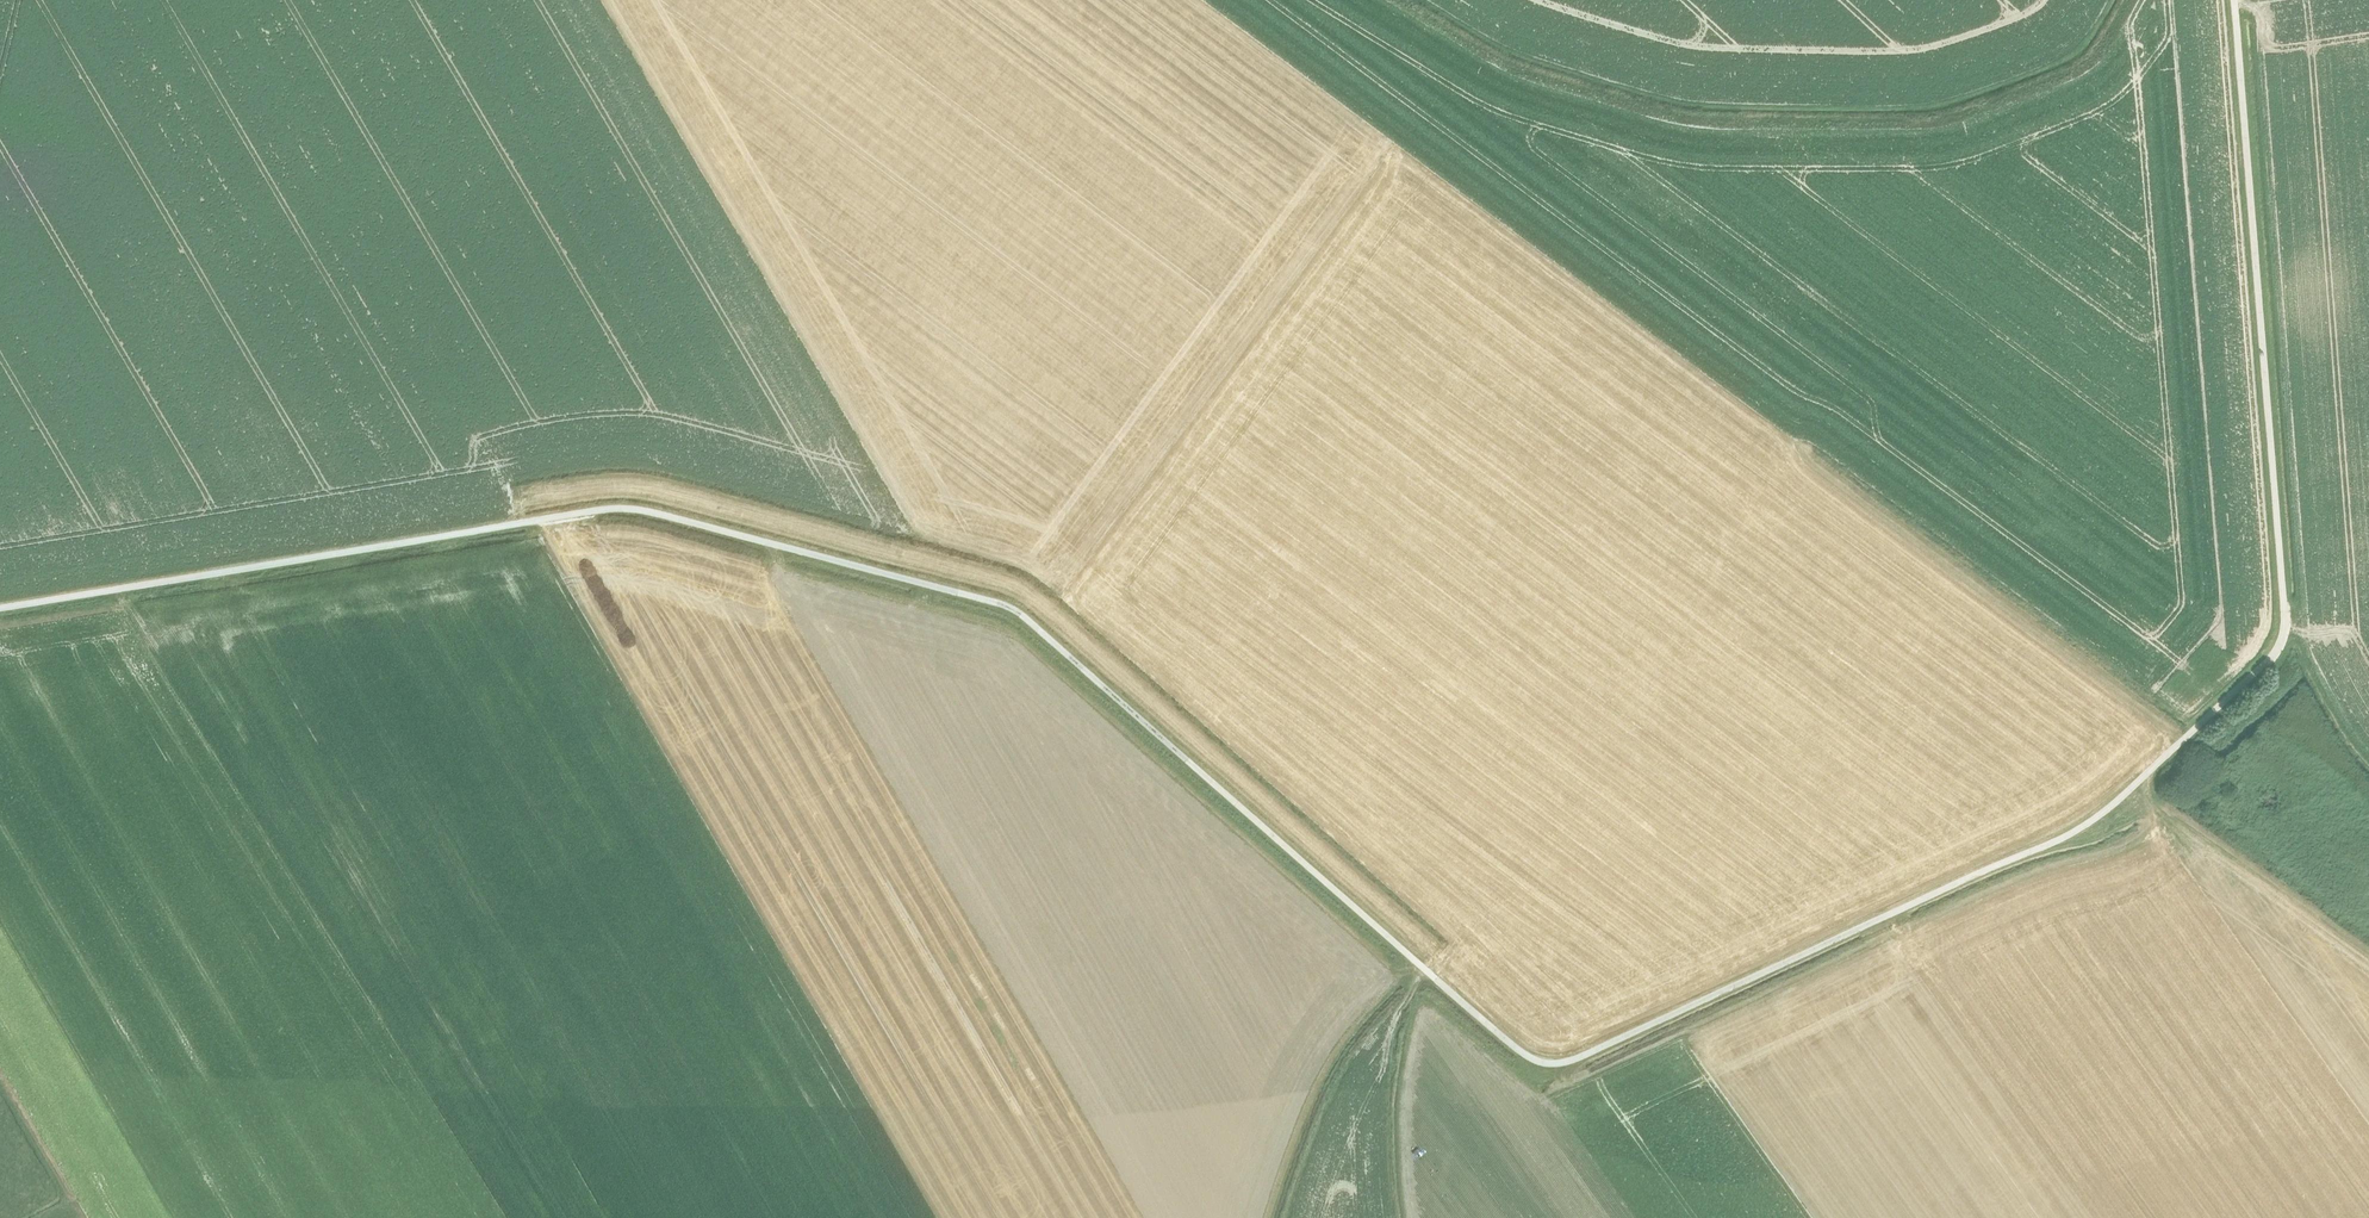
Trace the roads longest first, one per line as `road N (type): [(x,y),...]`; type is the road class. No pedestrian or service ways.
road 1 (unclassified): [(2235,0),(2284,602),(2278,649),(2109,811),(2070,835),(1572,1061),(1534,1059),(1515,1045),(1000,603),(628,508),(0,609)]

